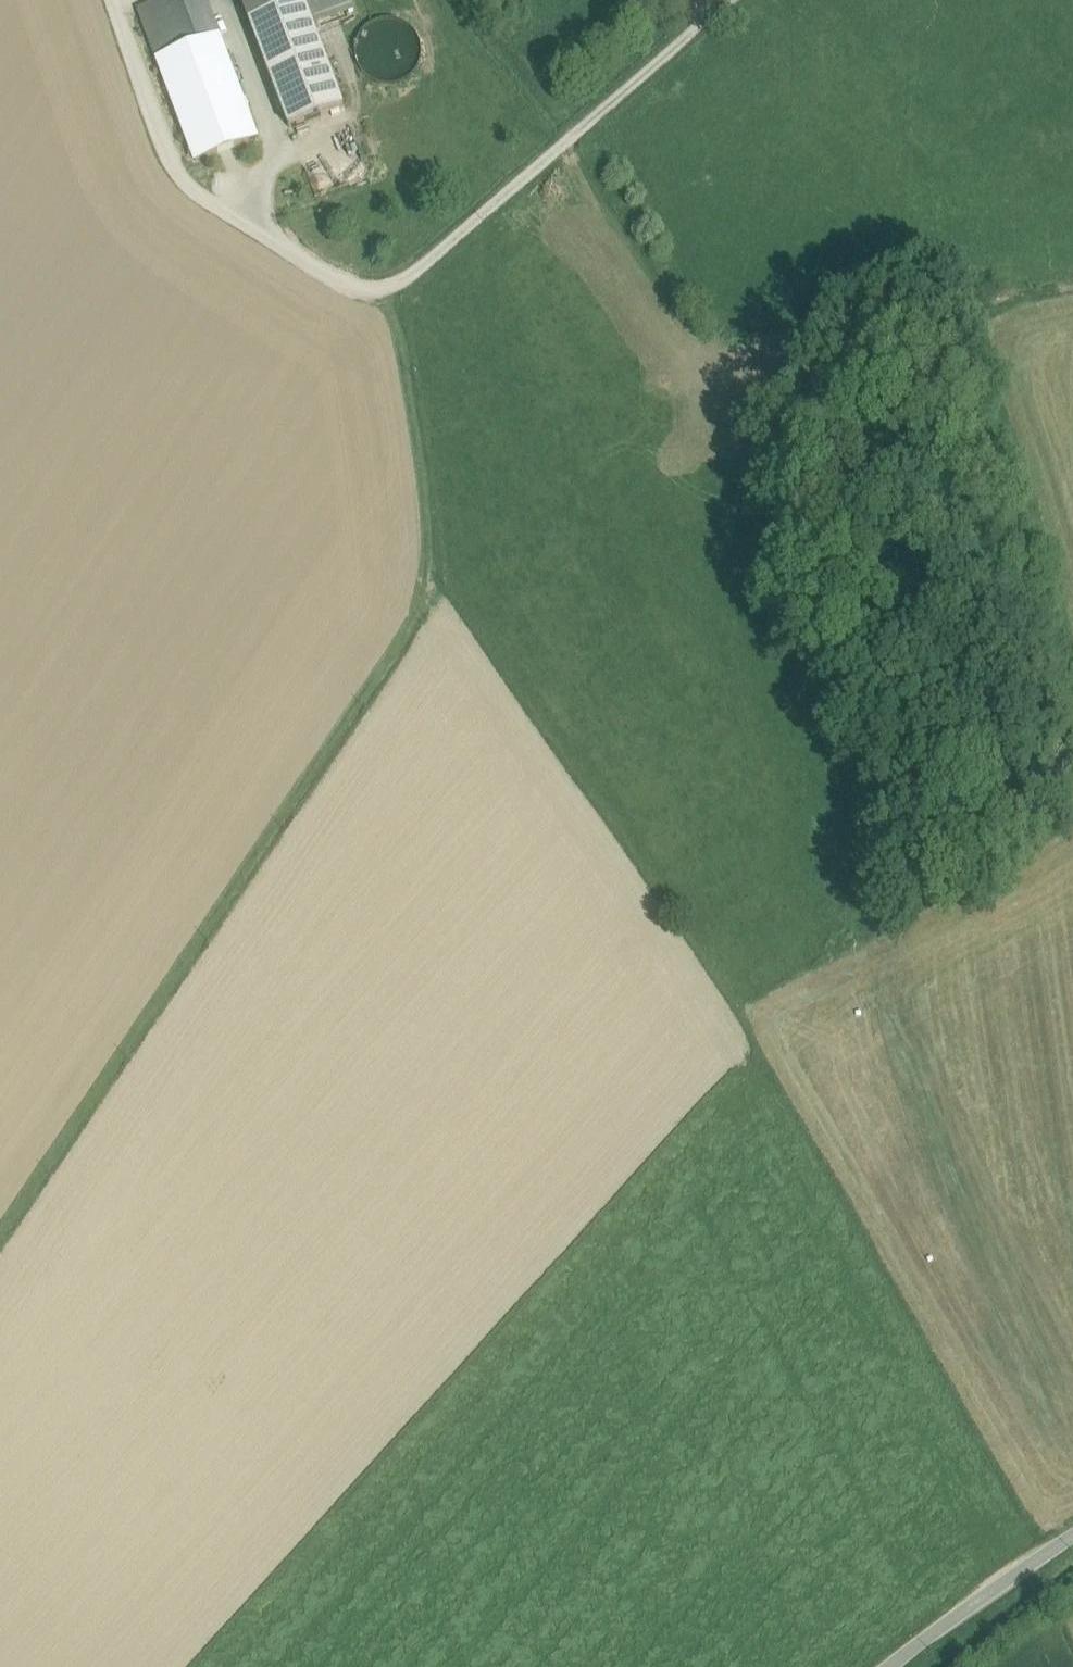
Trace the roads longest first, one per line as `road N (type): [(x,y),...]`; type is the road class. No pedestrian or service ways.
road 1 (unclassified): [(116,0),(171,179),(378,301),(727,0)]
road 2 (tertiary): [(892,1666),(1072,1537)]

